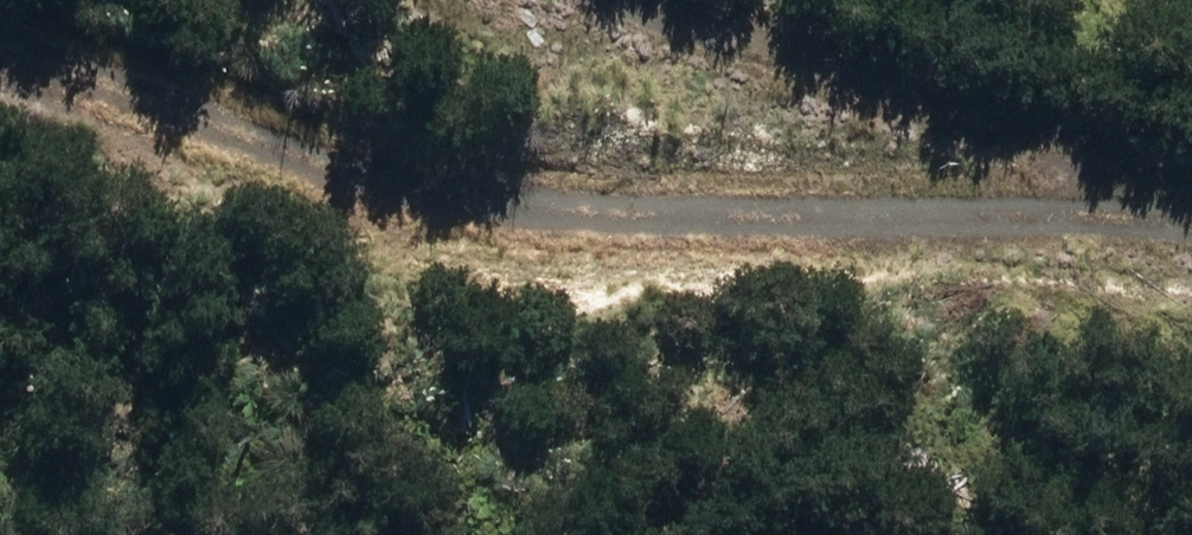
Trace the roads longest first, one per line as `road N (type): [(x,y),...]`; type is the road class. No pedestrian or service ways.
road 1 (track): [(0,62),(847,111)]
road 2 (track): [(1191,235),(1048,162),(790,97),(554,0)]

